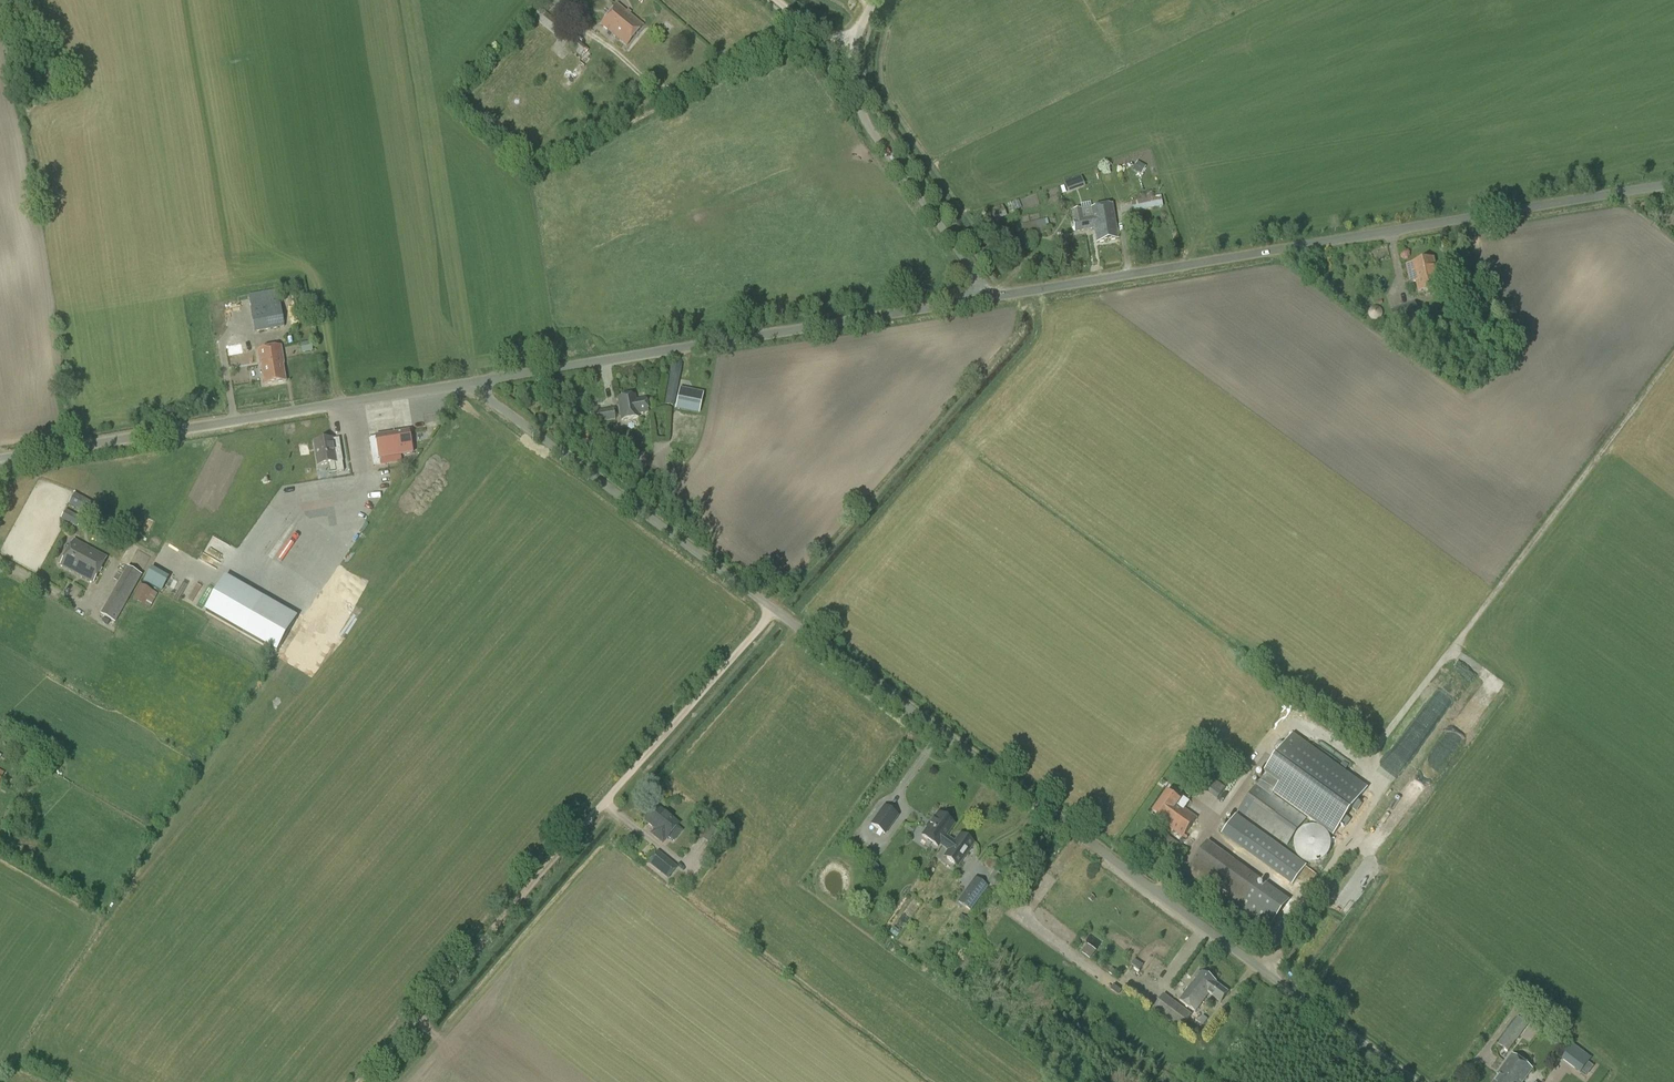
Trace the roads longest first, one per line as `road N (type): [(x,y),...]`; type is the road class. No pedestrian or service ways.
road 1 (unclassified): [(1411,1081),(470,383)]
road 2 (unclassified): [(983,299),(1673,184)]
road 3 (track): [(775,610),(353,1081)]
road 4 (unclassified): [(470,383),(983,299)]
road 5 (unclassified): [(0,464),(470,383)]
road 6 (unclassified): [(983,299),(859,103),(856,44),(878,0)]

